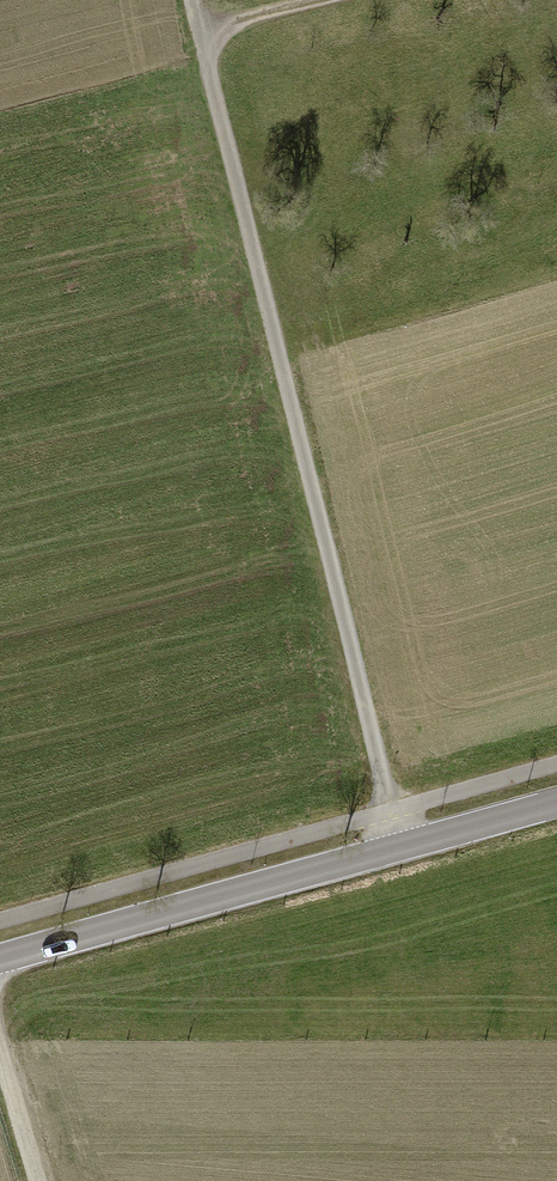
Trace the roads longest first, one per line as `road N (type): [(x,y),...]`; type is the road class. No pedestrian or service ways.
road 1 (track): [(404,846),(195,0)]
road 2 (secondary): [(556,803),(0,960)]
road 3 (track): [(40,1180),(0,1048)]
road 4 (track): [(201,28),(327,0)]

